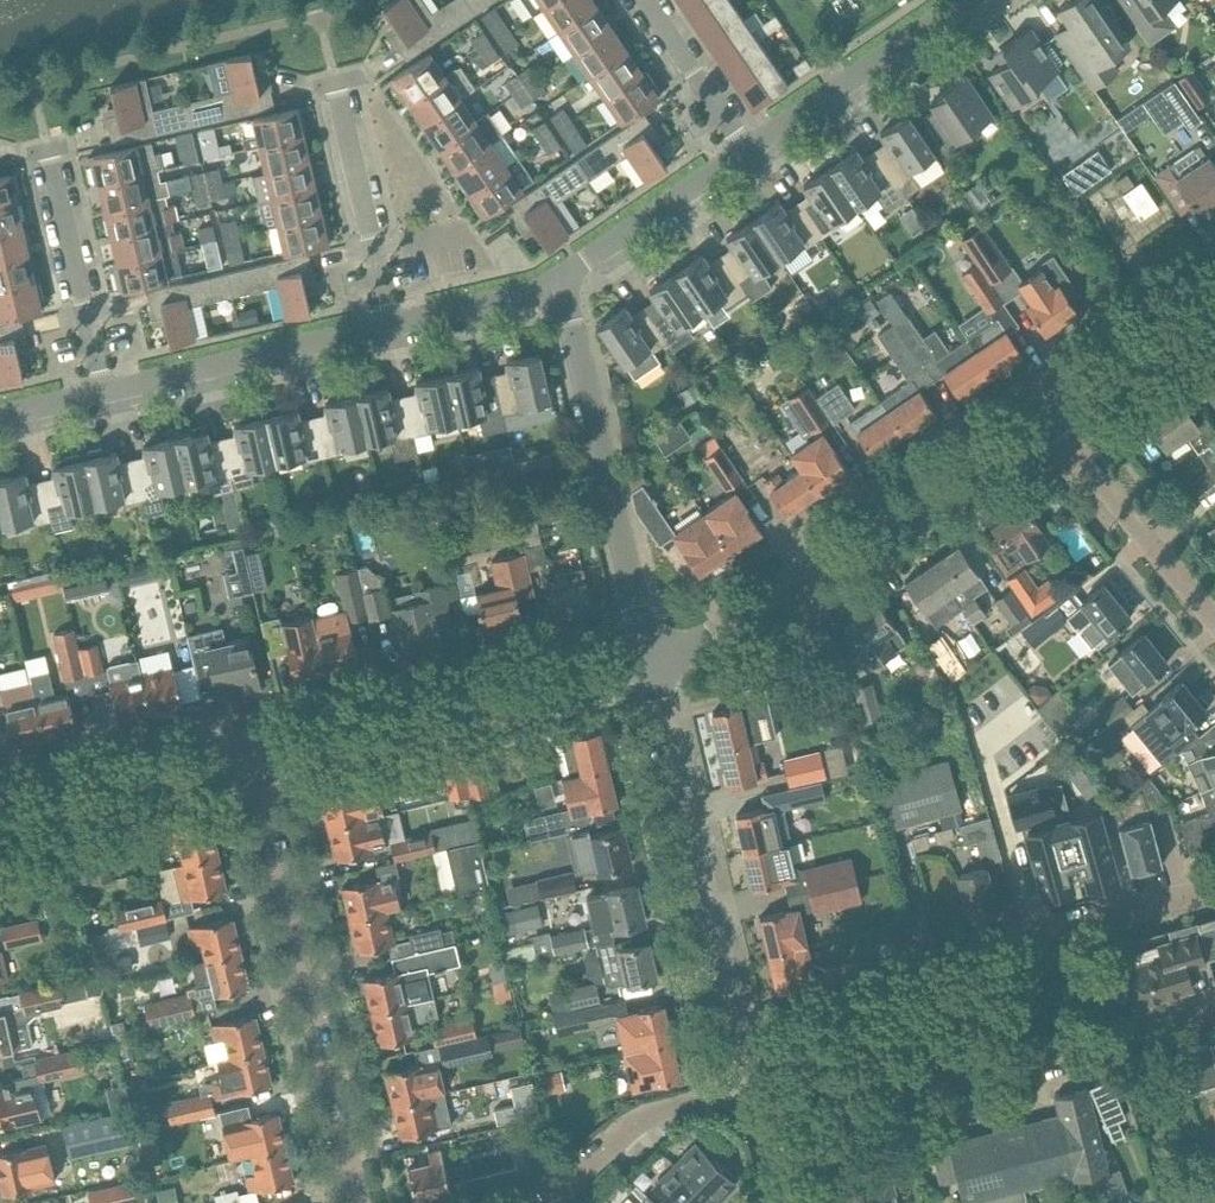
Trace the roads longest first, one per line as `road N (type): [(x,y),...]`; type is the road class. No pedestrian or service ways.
road 1 (residential): [(653,657),(702,644),(1043,411)]
road 2 (residential): [(359,1202),(258,750)]
road 3 (residential): [(746,1057),(653,657)]
road 4 (residential): [(258,750),(653,657)]
road 5 (residential): [(653,657),(557,285)]
road 6 (unclassified): [(863,1011),(902,1056),(976,1062),(1042,1055),(1214,1004)]
road 7 (residential): [(863,1011),(1086,927),(1214,889)]
road 8 (residential): [(109,395),(392,326)]
road 9 (unclassified): [(1214,622),(1043,411)]
road 10 (residential): [(748,149),(969,0)]
road 11 (residential): [(0,811),(258,750)]
road 12 (residential): [(109,395),(48,161)]
road 13 (residential): [(551,1202),(654,1116),(755,1092)]
road 14 (residential): [(557,285),(748,149)]
road 15 (residential): [(392,326),(341,109)]
road 16 (residential): [(1043,411),(1214,291)]
road 17 (residential): [(748,149),(647,0)]
road 18 (residential): [(392,326),(557,285)]
road 19 (residential): [(746,1057),(863,1011)]

